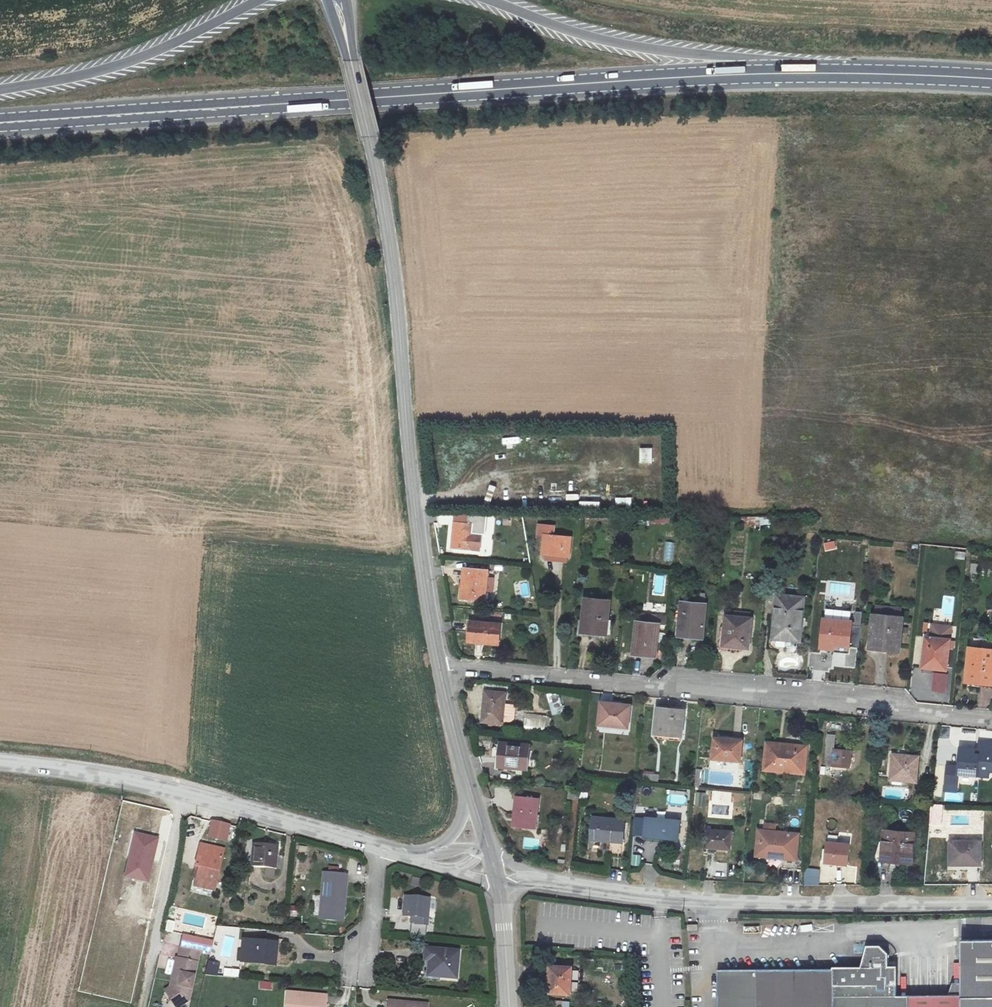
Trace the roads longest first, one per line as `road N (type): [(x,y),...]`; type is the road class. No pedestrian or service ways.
road 1 (primary): [(760,71),(0,122)]
road 2 (tertiary): [(337,0),(396,287),(417,523),(442,673)]
road 3 (residential): [(991,719),(442,673)]
road 4 (unclassified): [(991,902),(661,899),(495,867)]
road 5 (unclassified): [(377,846),(177,791),(0,762)]
road 6 (primary): [(760,71),(608,41),(490,0)]
road 7 (primary): [(261,0),(92,74),(0,89)]
road 8 (primary): [(991,79),(760,71)]
road 9 (tertiary): [(442,673),(495,867)]
road 10 (tertiary): [(495,867),(508,1006)]
road 11 (unclassified): [(495,867),(377,846)]

